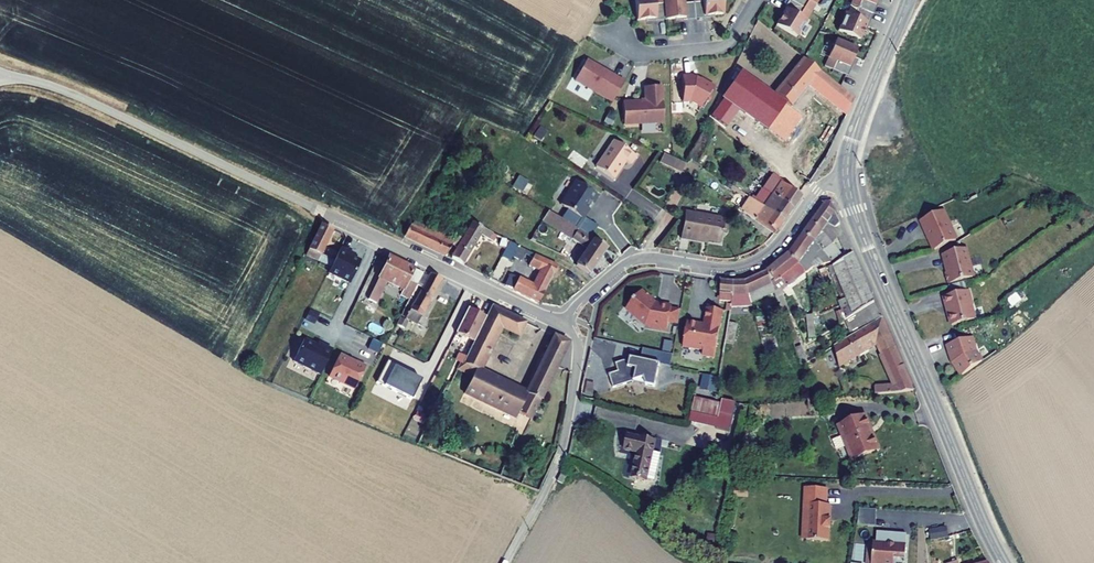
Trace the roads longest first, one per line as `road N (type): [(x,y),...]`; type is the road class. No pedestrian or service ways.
road 1 (residential): [(0,79),(72,92),(542,316),(567,315)]
road 2 (tertiary): [(846,174),(863,237),(1003,562)]
road 3 (residential): [(846,174),(818,188),(752,262),(726,268),(640,260),(608,276),(567,315)]
road 4 (residential): [(567,315),(577,351),(566,439),(505,562)]
road 5 (residential): [(594,28),(644,53),(716,47),(734,36),(756,0)]
road 6 (tertiary): [(909,0),(858,122),(846,174)]

